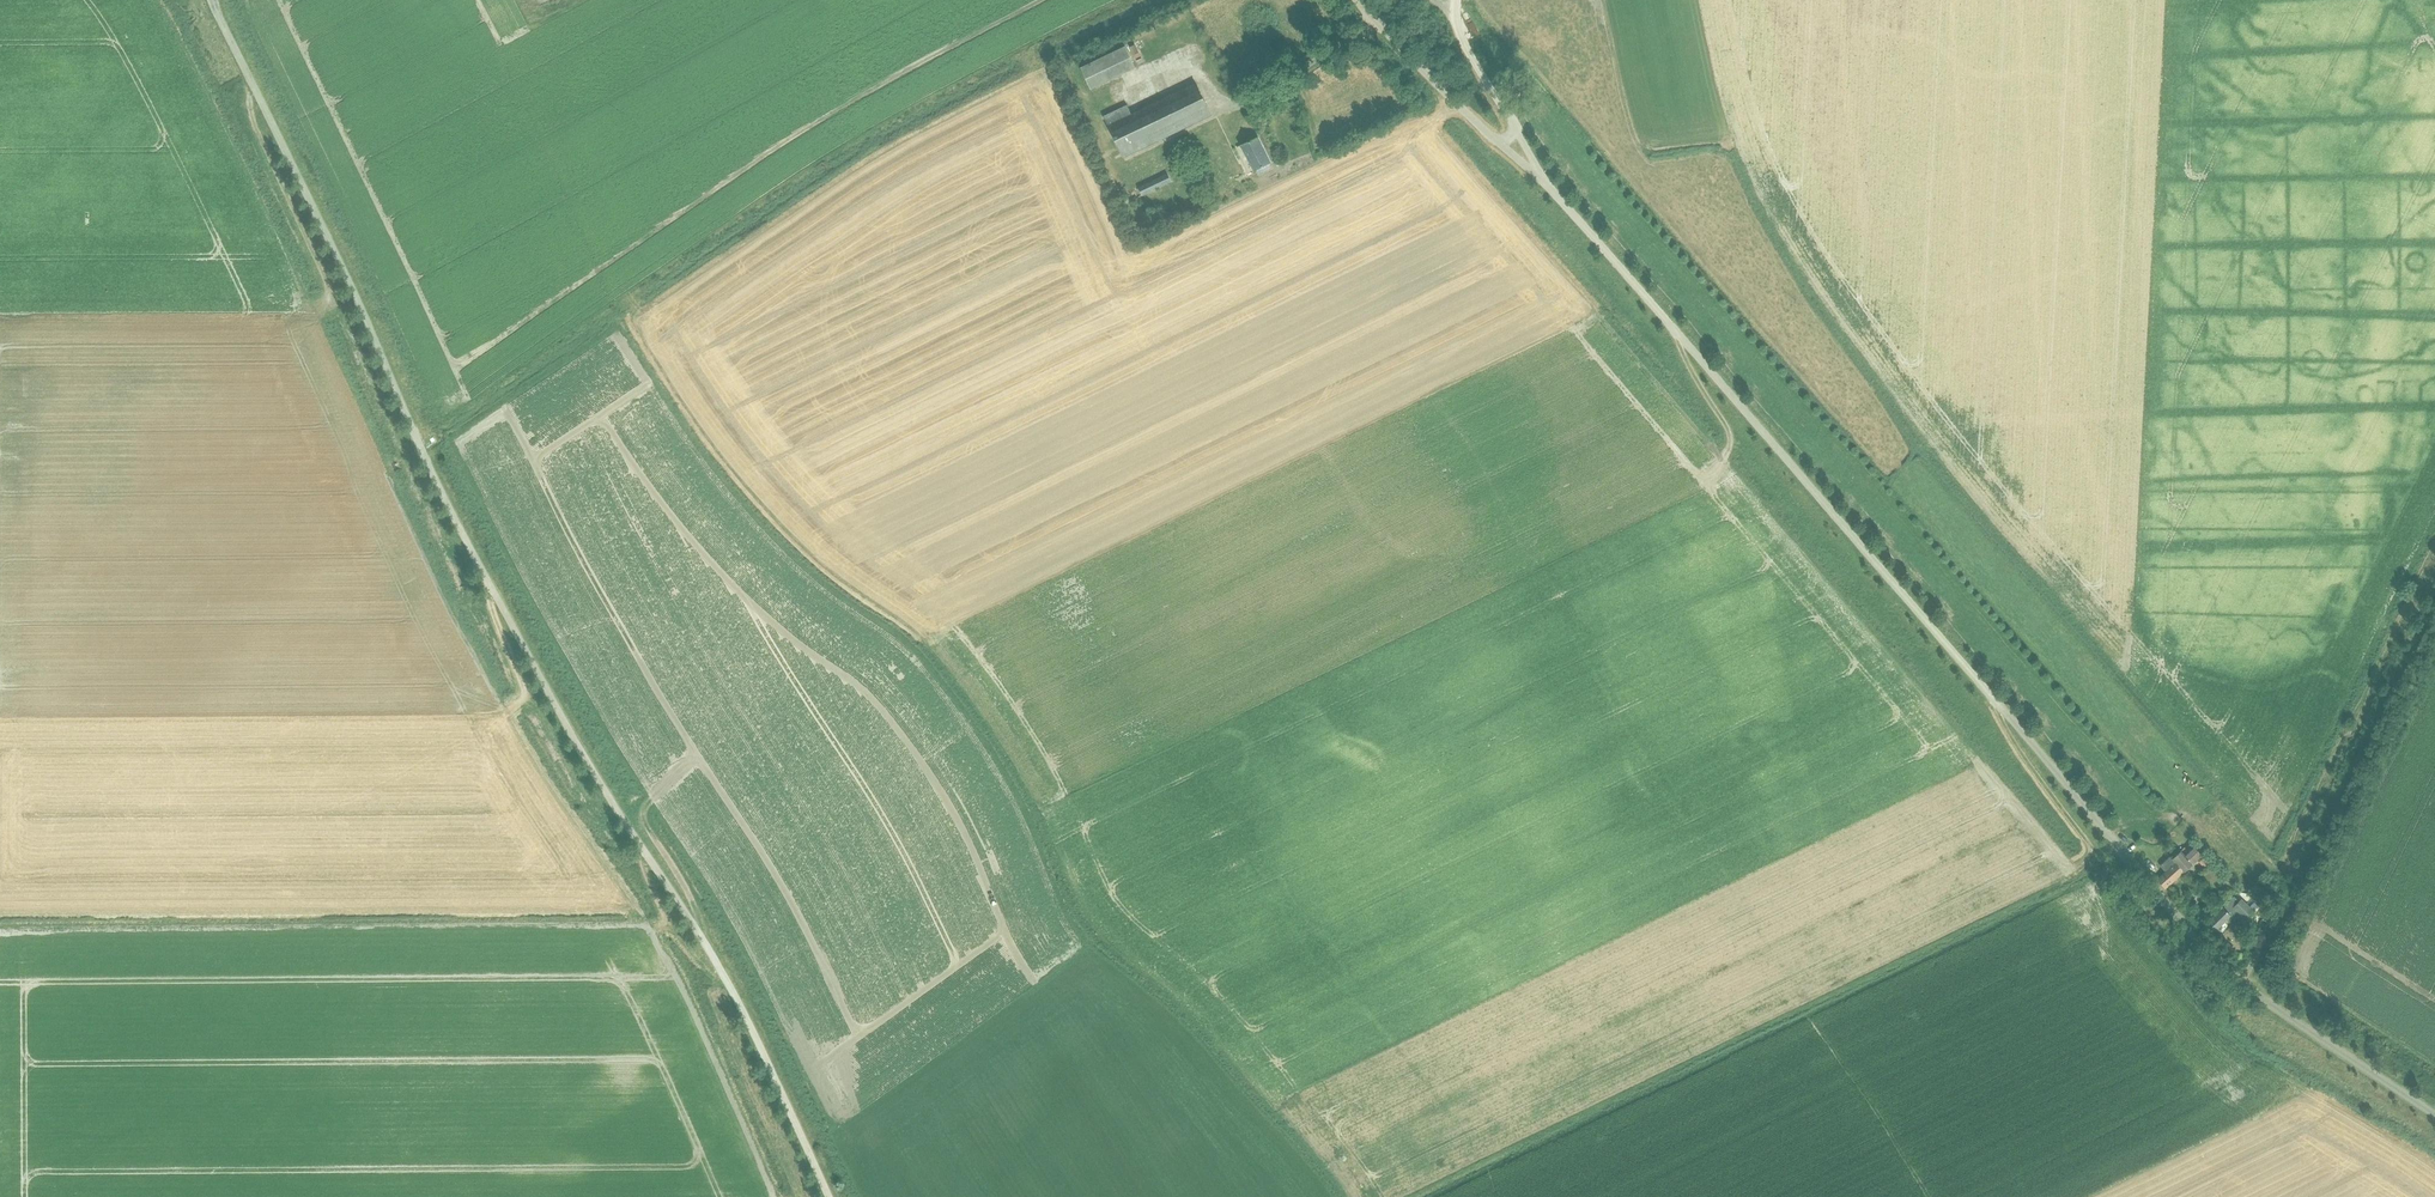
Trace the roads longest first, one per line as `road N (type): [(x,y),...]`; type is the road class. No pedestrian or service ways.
road 1 (unclassified): [(829,1196),(748,1021),(475,559),(213,0)]
road 2 (tertiary): [(2243,985),(2198,942),(1542,181),(1358,0)]
road 3 (track): [(2268,931),(2434,599)]
road 4 (tertiary): [(2434,1115),(2243,985)]

